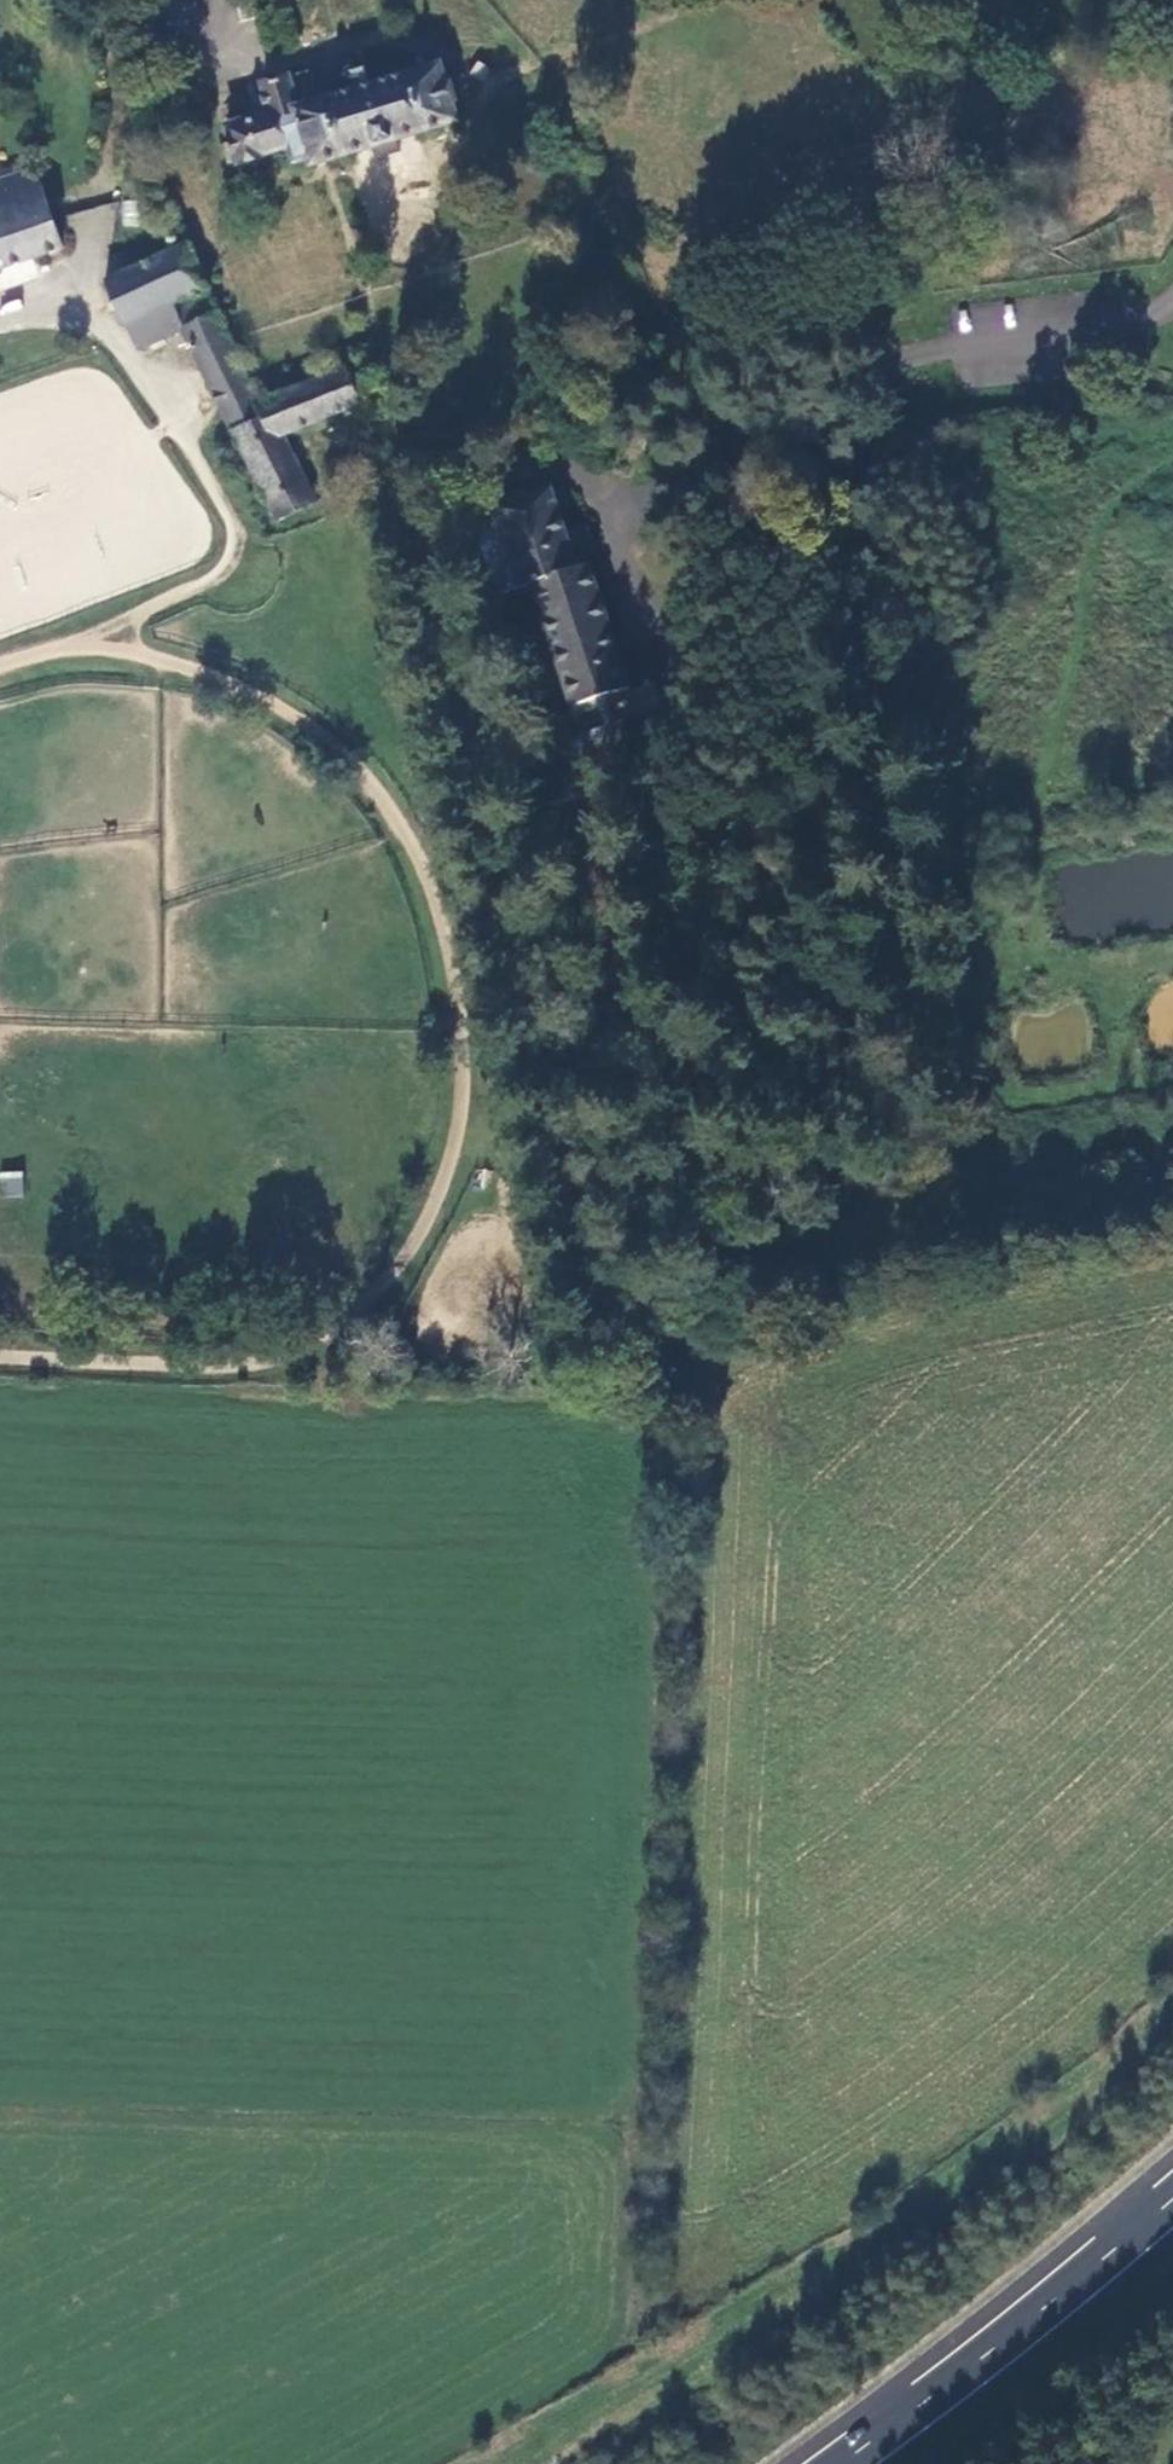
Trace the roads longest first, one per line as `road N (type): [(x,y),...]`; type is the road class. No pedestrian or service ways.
road 1 (motorway): [(1172,2210),(855,2463)]

